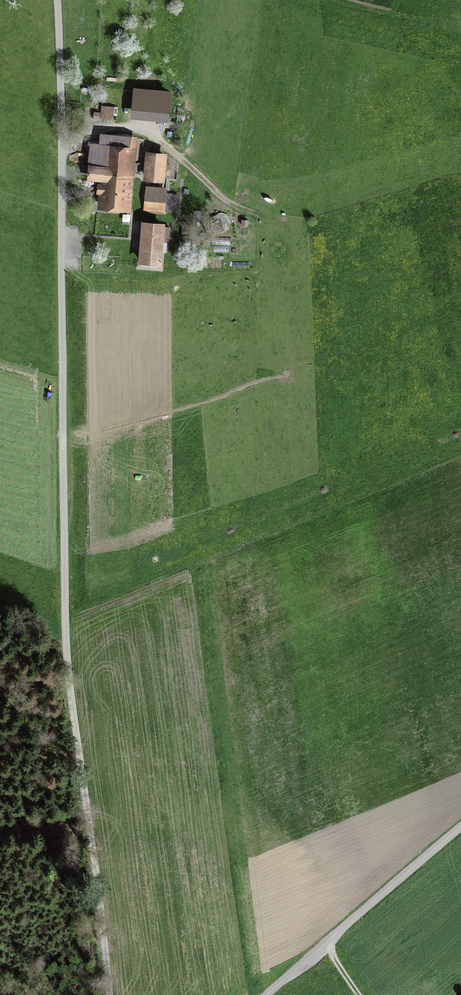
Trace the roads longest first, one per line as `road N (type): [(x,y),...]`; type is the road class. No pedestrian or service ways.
road 1 (unclassified): [(111,994),(67,655),(57,0)]
road 2 (unclassified): [(460,828),(268,994)]
road 3 (track): [(160,141),(228,202),(263,217)]

